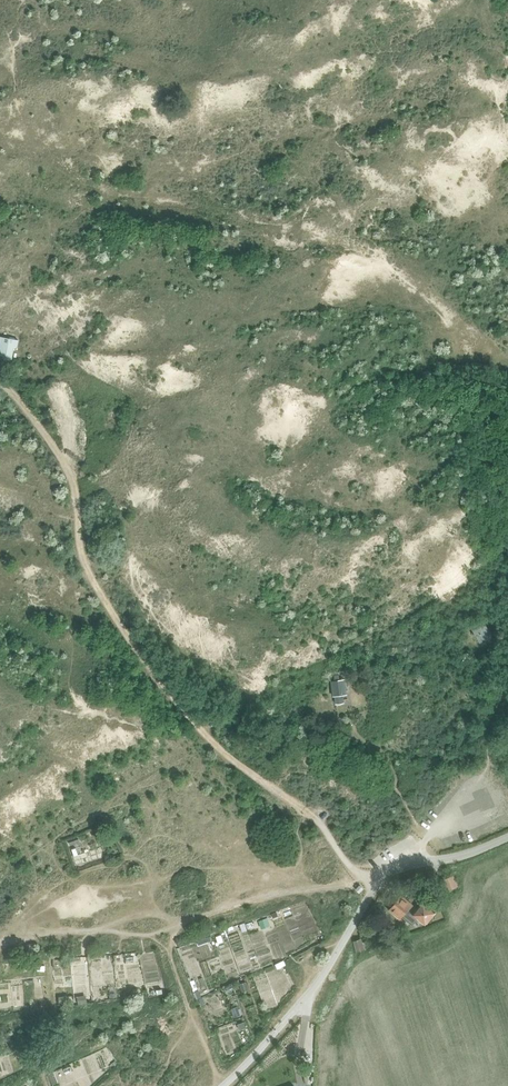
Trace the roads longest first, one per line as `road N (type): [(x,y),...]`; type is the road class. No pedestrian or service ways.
road 1 (unclassified): [(284,1023),(390,872),(507,837)]

